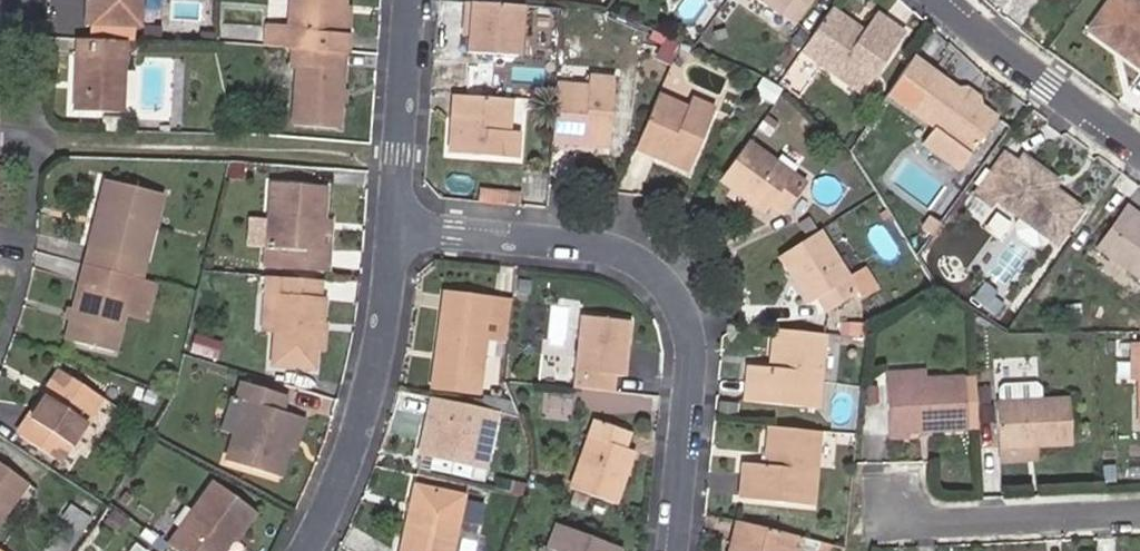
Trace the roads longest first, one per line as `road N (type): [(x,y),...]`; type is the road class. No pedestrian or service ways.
road 1 (residential): [(672,550),(693,332),(676,282),(636,258),(400,228)]
road 2 (residential): [(302,550),(356,443),(400,228)]
road 3 (residential): [(1139,514),(881,521)]
road 4 (residential): [(1139,153),(945,0)]
road 5 (residential): [(400,228),(414,0)]

